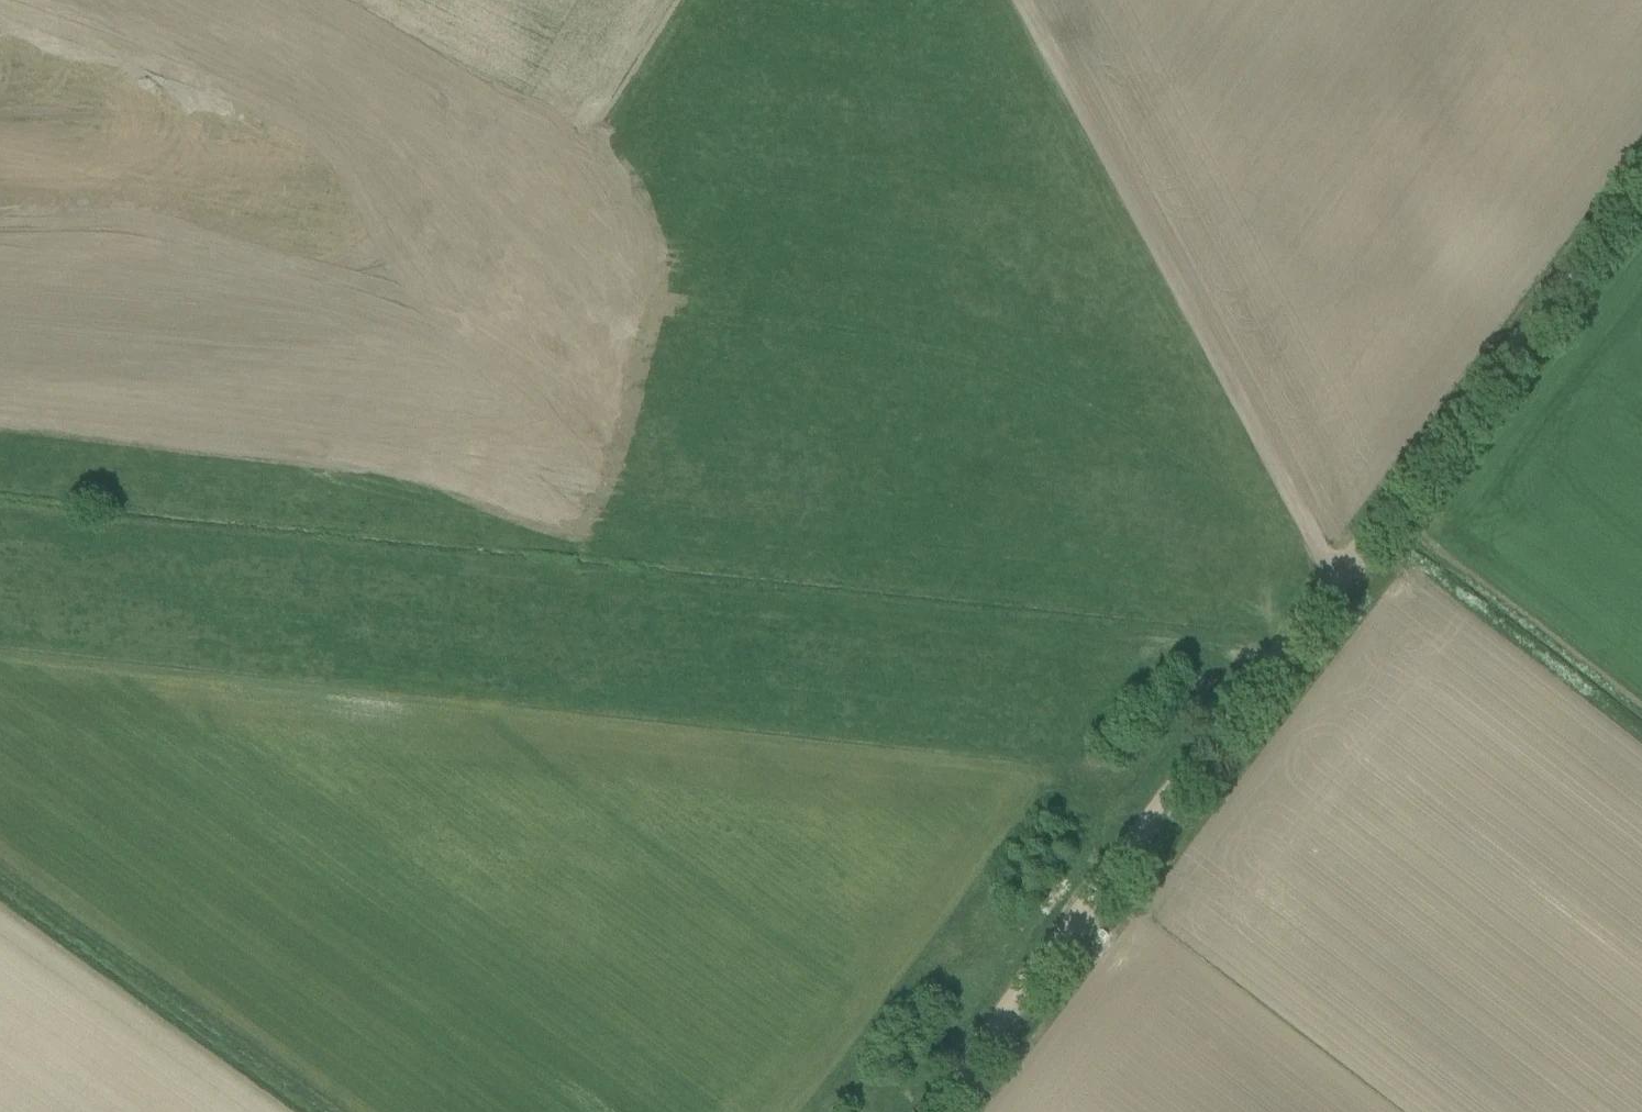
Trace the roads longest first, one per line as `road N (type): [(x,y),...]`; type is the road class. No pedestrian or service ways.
road 1 (track): [(934,1111),(1338,578)]
road 2 (track): [(1338,578),(1641,179)]

